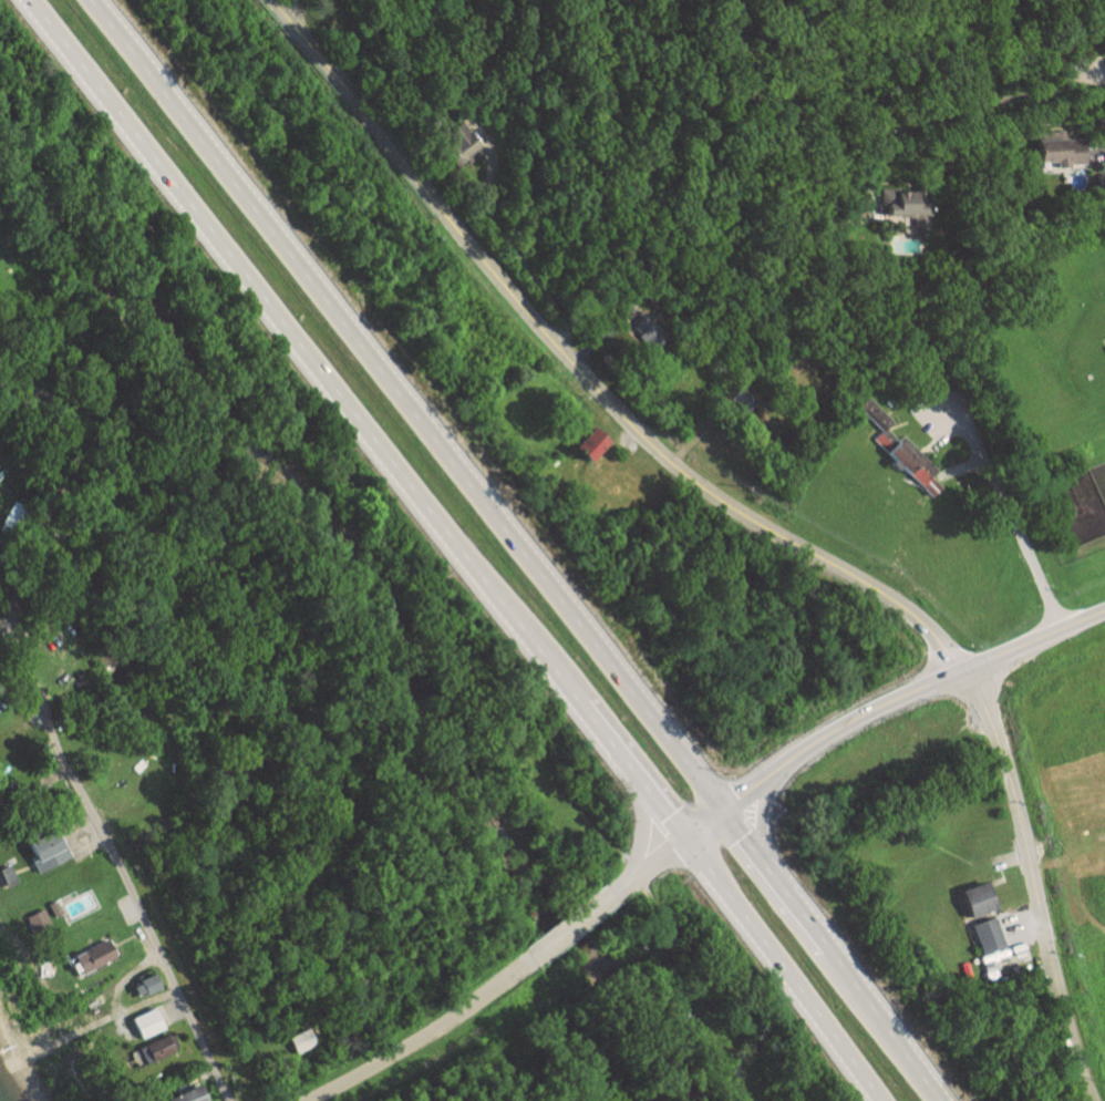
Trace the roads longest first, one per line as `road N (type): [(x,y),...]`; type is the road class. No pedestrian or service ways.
road 1 (residential): [(271,0),(549,340),(631,428),(732,510),(897,605),(963,671),(1011,782),(1053,985),(1088,1100)]
road 2 (trunk): [(723,810),(89,0)]
road 3 (trunk): [(31,0),(559,675)]
road 4 (residential): [(0,384),(25,384),(59,415),(73,449),(18,606),(18,656),(47,706),(59,759),(110,845),(228,1100)]
road 5 (secondary): [(773,774),(897,698),(1104,610)]
road 6 (trunk): [(686,835),(881,1100)]
road 7 (residential): [(287,1100),(412,1032),(516,956)]
road 8 (trunk): [(559,675),(686,835)]
road 9 (trunk): [(934,1100),(824,948)]

